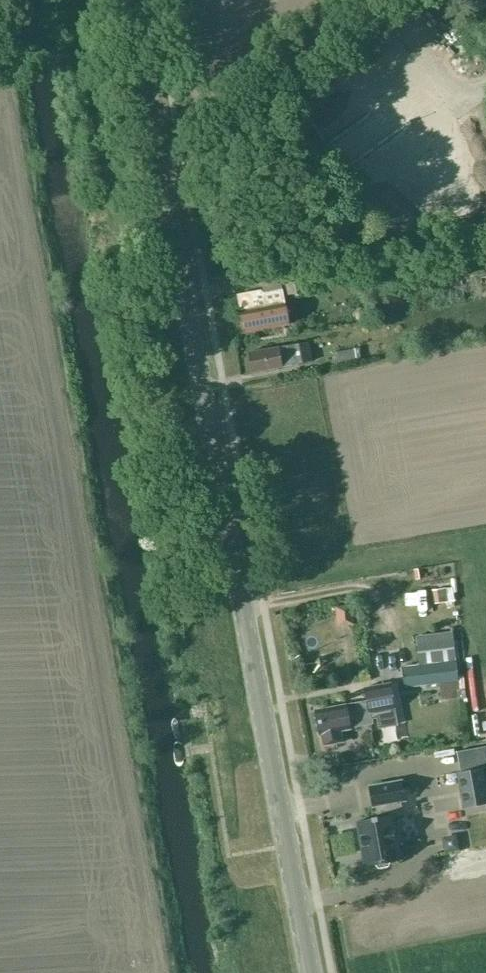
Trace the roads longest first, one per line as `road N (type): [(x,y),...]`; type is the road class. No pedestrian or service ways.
road 1 (tertiary): [(311,972),(160,163)]
road 2 (unclassified): [(160,163),(212,143),(348,0)]
road 3 (tertiary): [(160,163),(129,0)]

